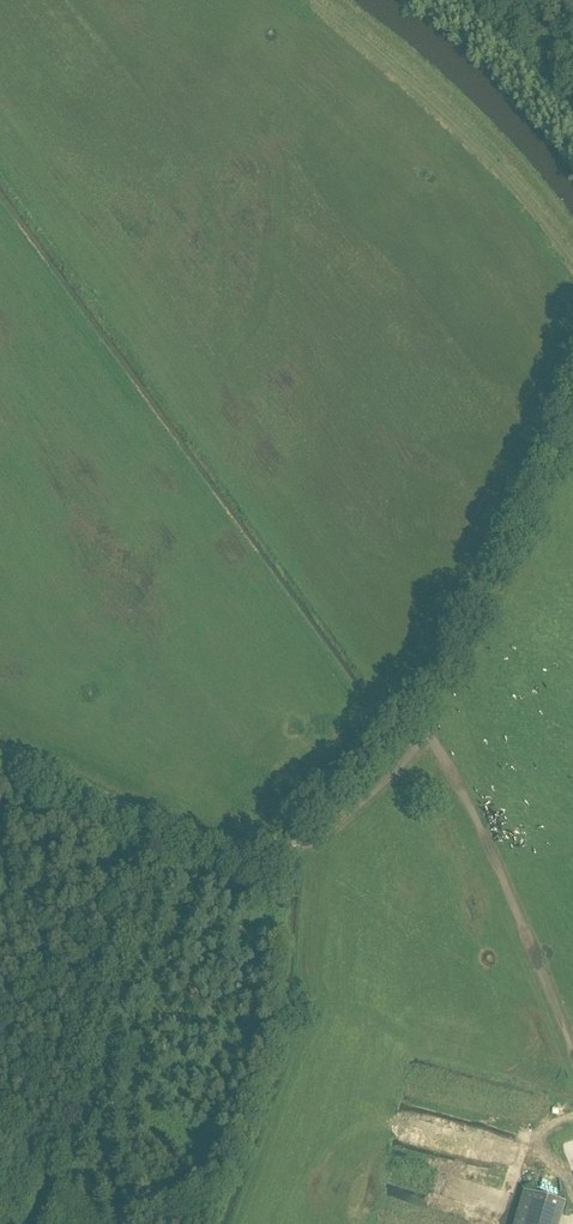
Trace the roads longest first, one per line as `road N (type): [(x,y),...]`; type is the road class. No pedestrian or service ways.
road 1 (track): [(0,775),(84,824),(159,853),(51,1223)]
road 2 (track): [(289,844),(402,729),(449,666),(502,579),(572,426)]
road 3 (track): [(310,0),(424,89),(572,249)]

